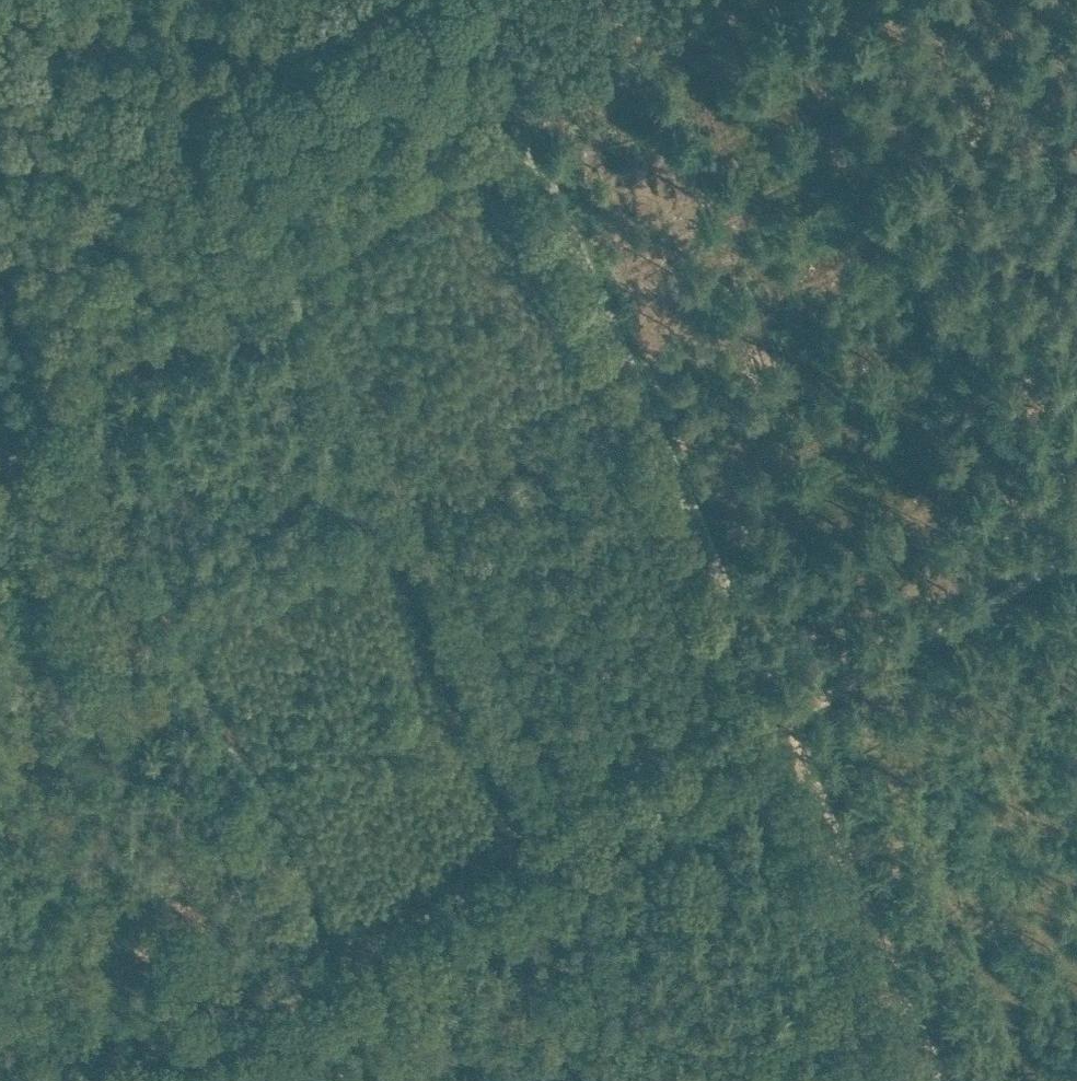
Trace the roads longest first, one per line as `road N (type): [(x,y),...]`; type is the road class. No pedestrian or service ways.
road 1 (track): [(110,1080),(775,707)]
road 2 (track): [(749,0),(517,122)]

